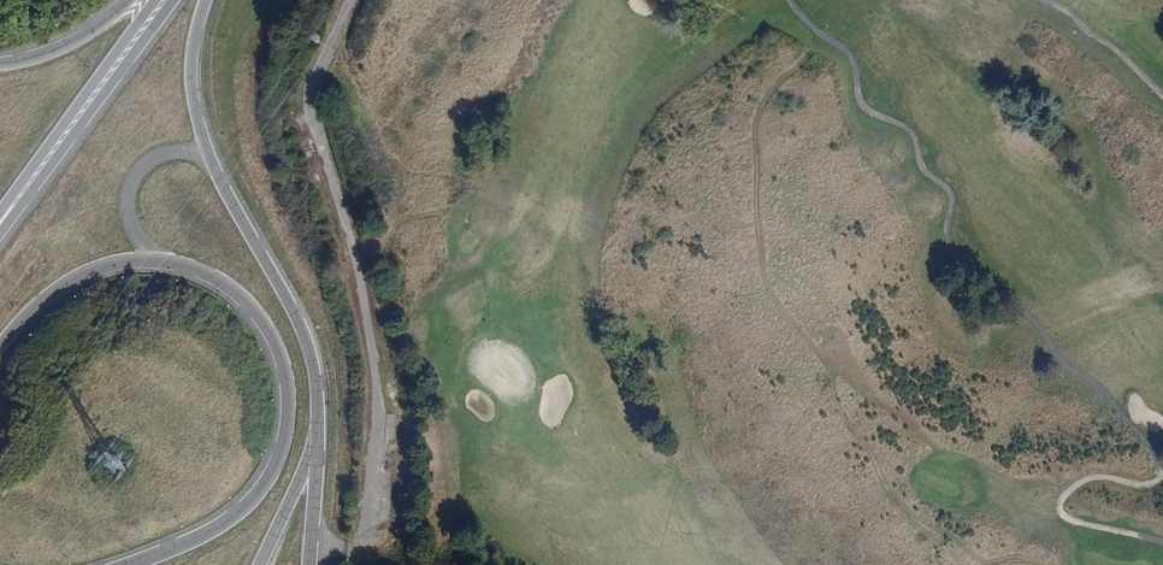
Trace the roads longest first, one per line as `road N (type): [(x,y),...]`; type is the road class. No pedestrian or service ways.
road 1 (primary): [(0,350),(61,288),(98,269),(140,263),(221,282),(273,338),(290,409),(275,470),(229,523),(133,564)]
road 2 (primary): [(318,444),(309,346),(201,131),(192,68),(206,0)]
road 3 (secondary): [(165,0),(0,222)]
road 4 (primary): [(126,0),(81,34),(0,62)]
road 5 (primary): [(260,564),(318,444)]
road 6 (primary): [(310,564),(318,444)]

